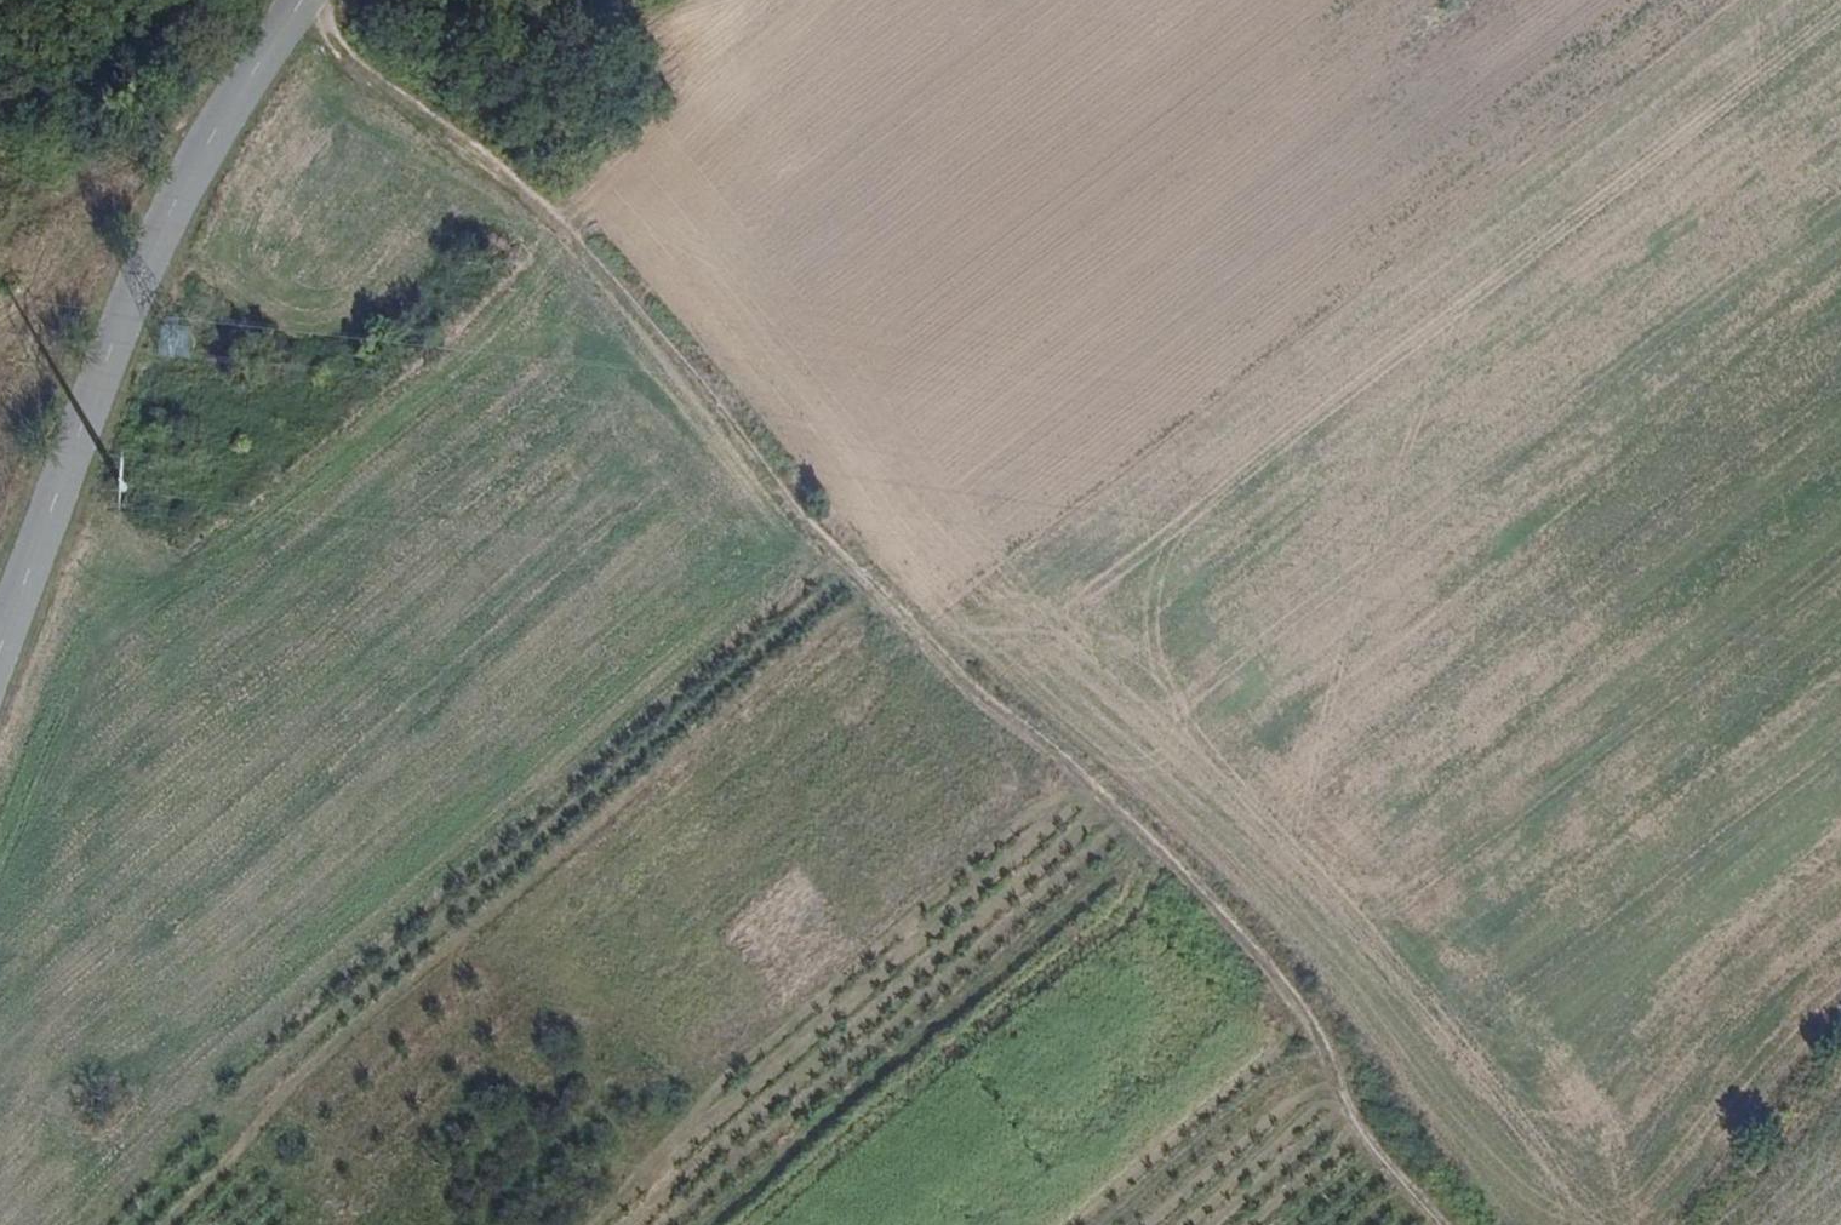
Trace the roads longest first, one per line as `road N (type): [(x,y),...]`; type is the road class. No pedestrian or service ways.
road 1 (tertiary): [(305,0),(167,220),(97,381),(0,651)]

